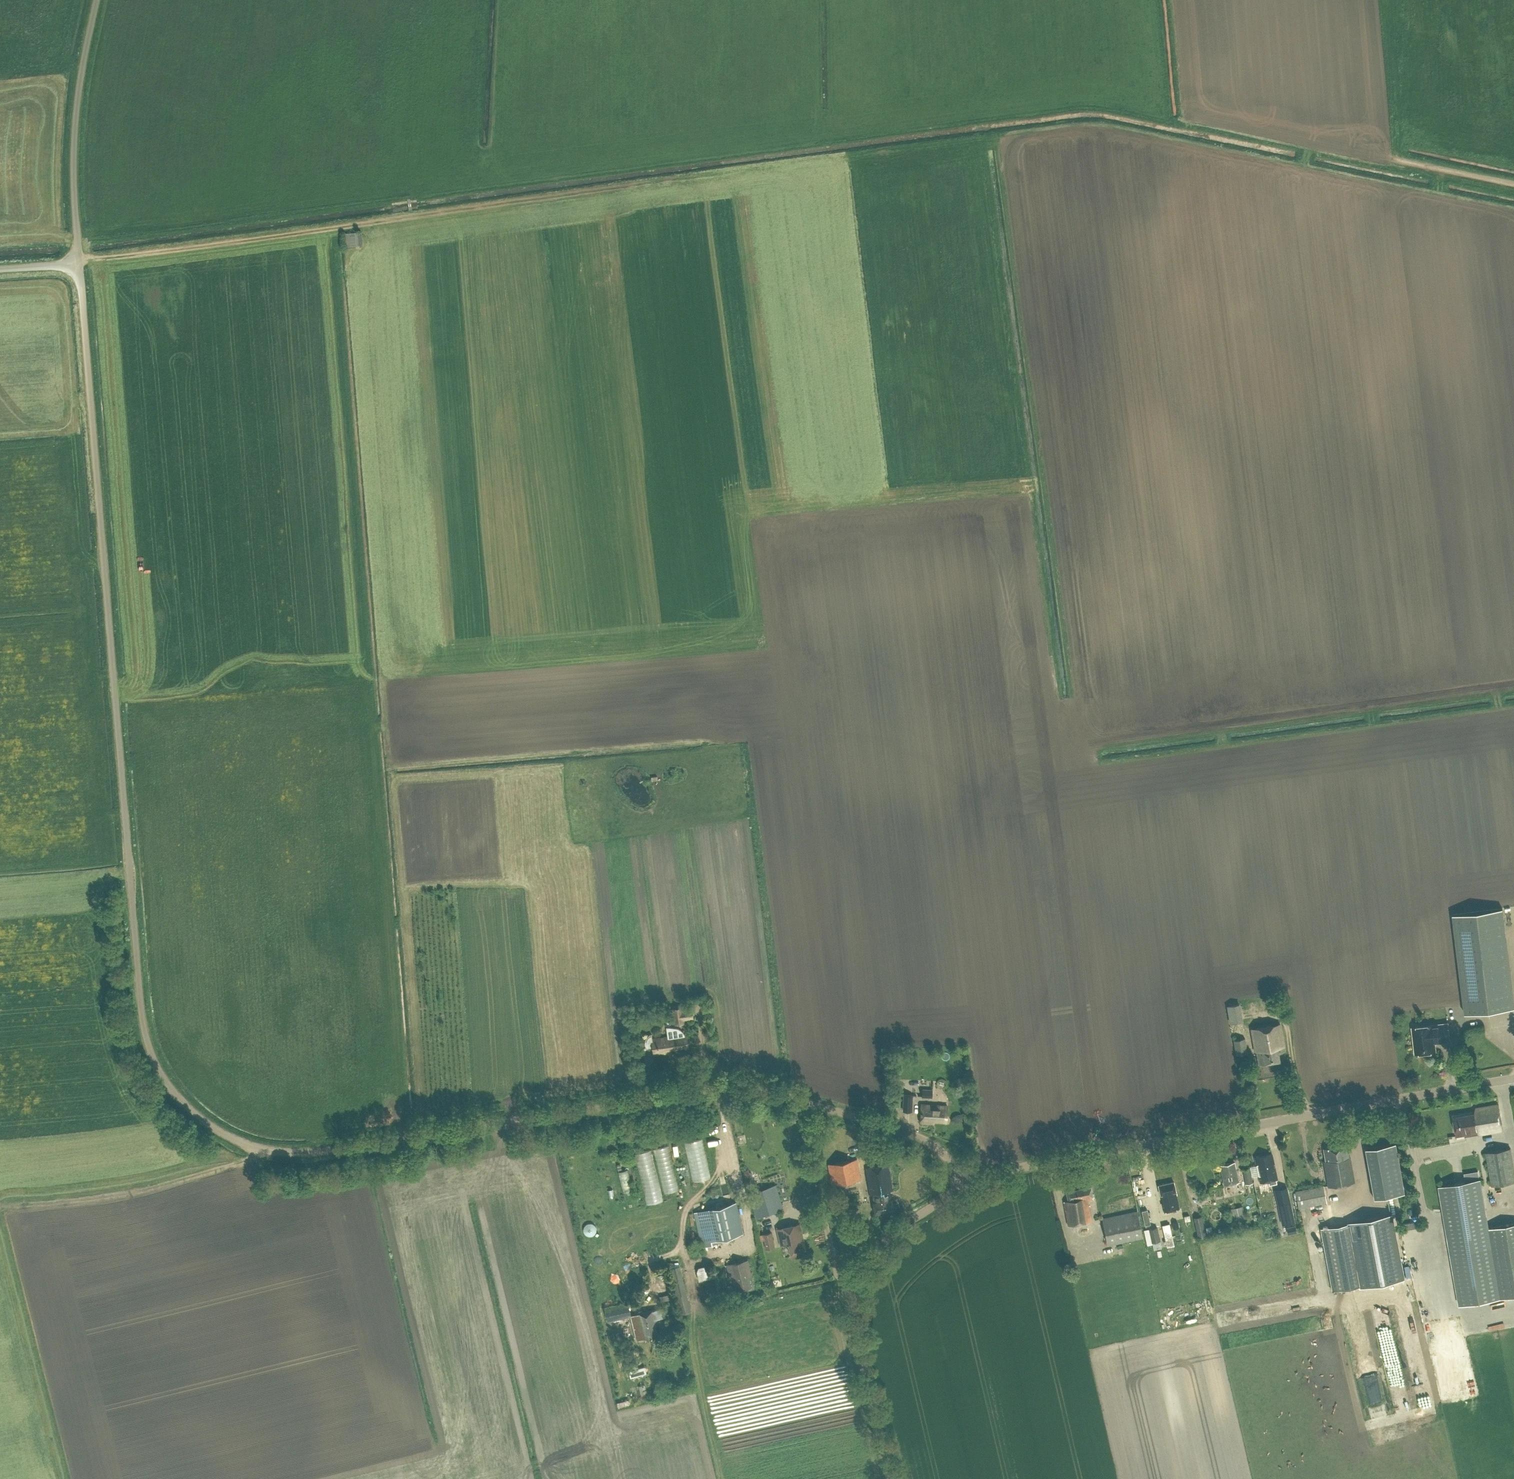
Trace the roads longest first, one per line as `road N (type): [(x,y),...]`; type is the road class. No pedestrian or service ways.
road 1 (unclassified): [(967,1184),(930,1143),(752,1089),(314,1151),(238,1140),(176,1093),(143,1018),(78,263)]
road 2 (unclassified): [(967,1184),(1040,1163),(1513,1079)]
road 3 (unclassified): [(891,1478),(853,1293),(892,1236),(967,1184)]
road 4 (track): [(78,263),(419,214)]
road 5 (unclassified): [(78,263),(77,110),(96,0)]
road 6 (track): [(263,1147),(236,1164),(122,1194),(9,1204)]

